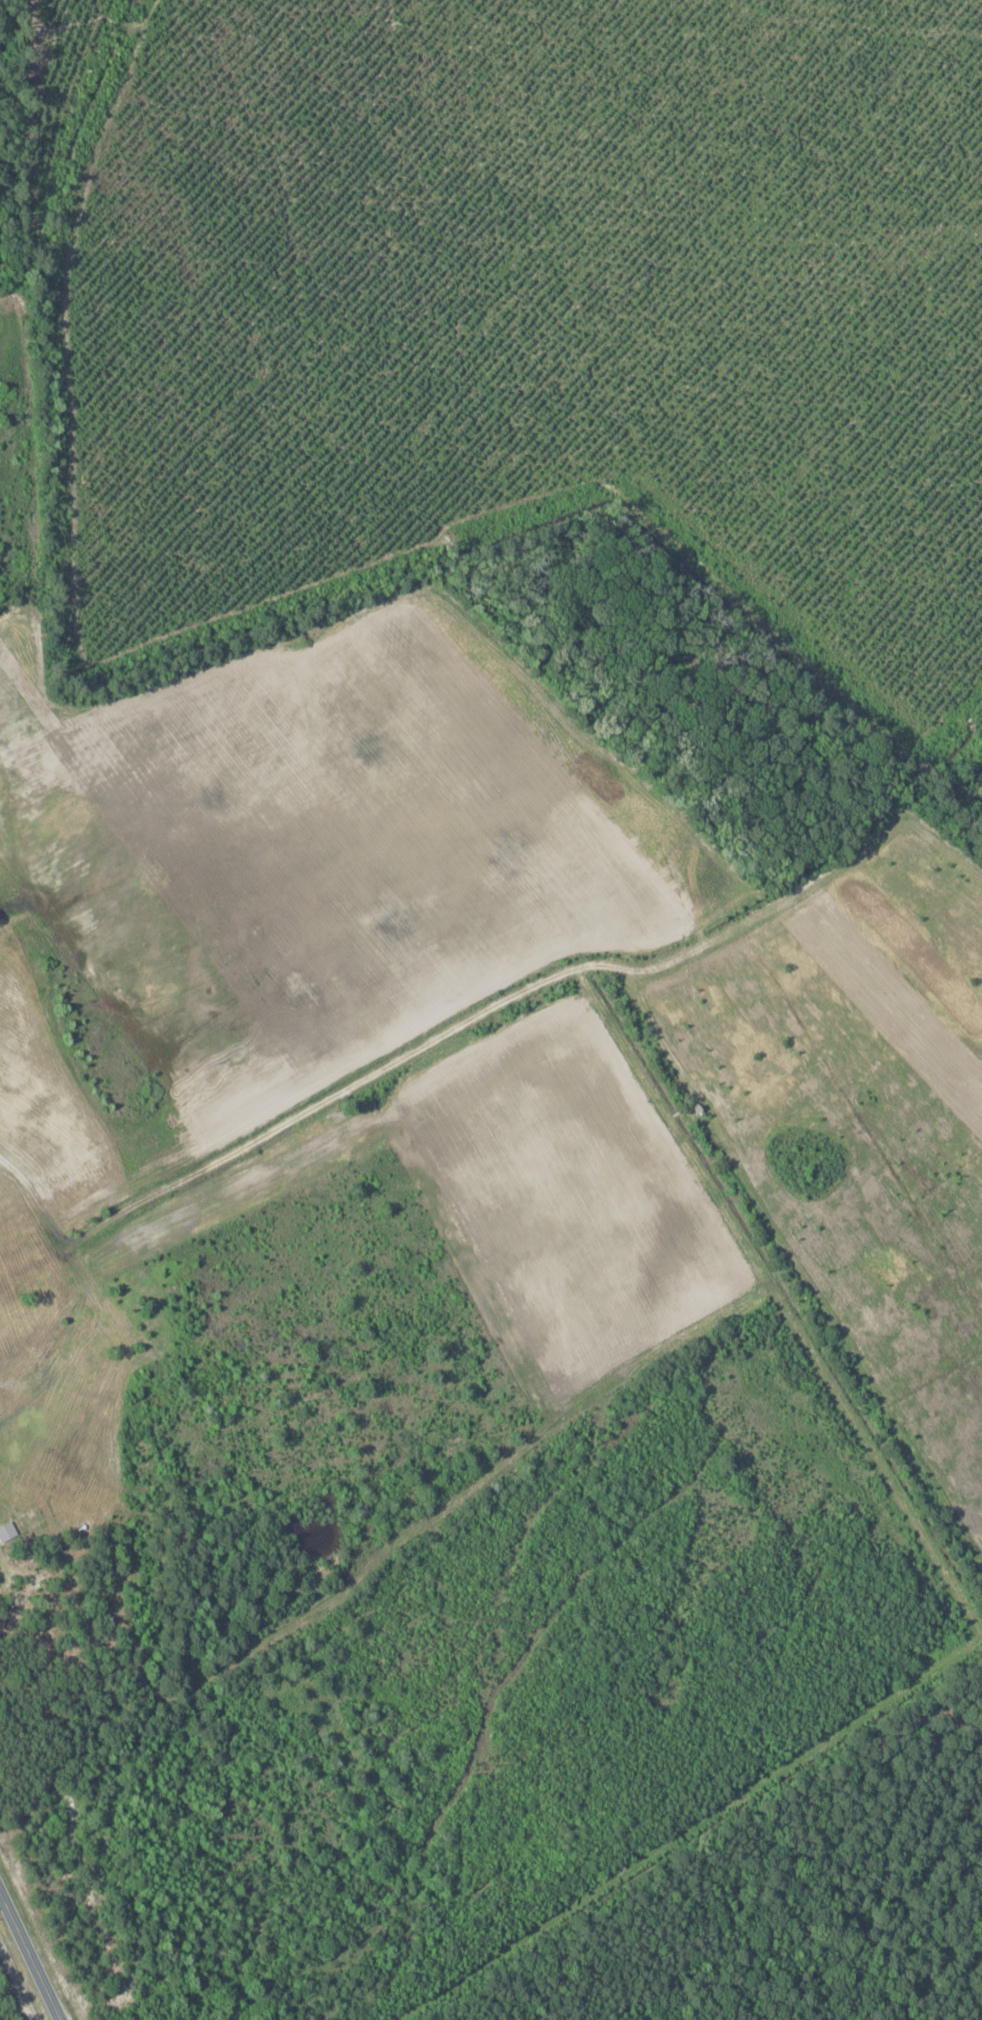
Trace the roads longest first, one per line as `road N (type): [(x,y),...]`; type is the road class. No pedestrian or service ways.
road 1 (secondary): [(62,2019),(0,1890)]

